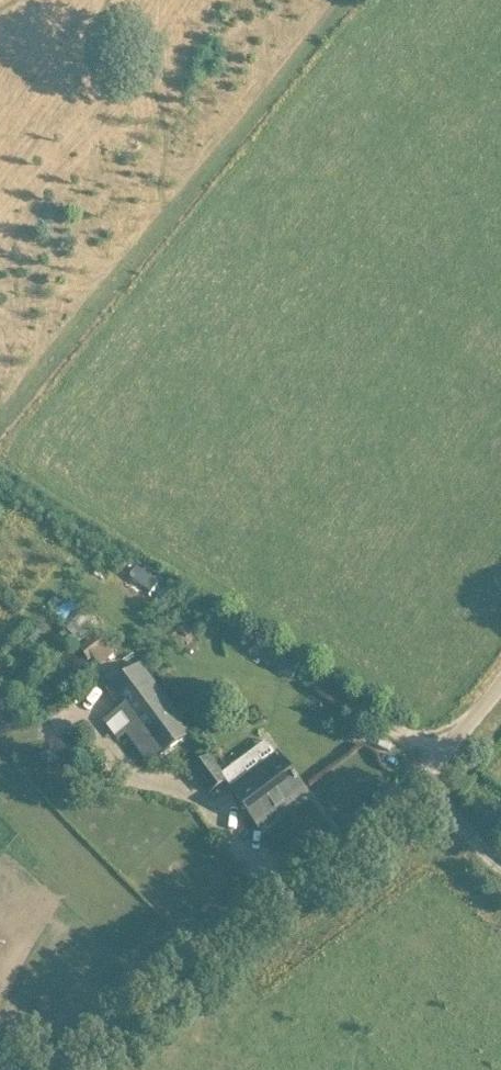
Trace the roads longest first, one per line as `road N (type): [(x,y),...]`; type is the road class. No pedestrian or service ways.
road 1 (unclassified): [(37,1069),(368,824),(454,743),(500,684)]

